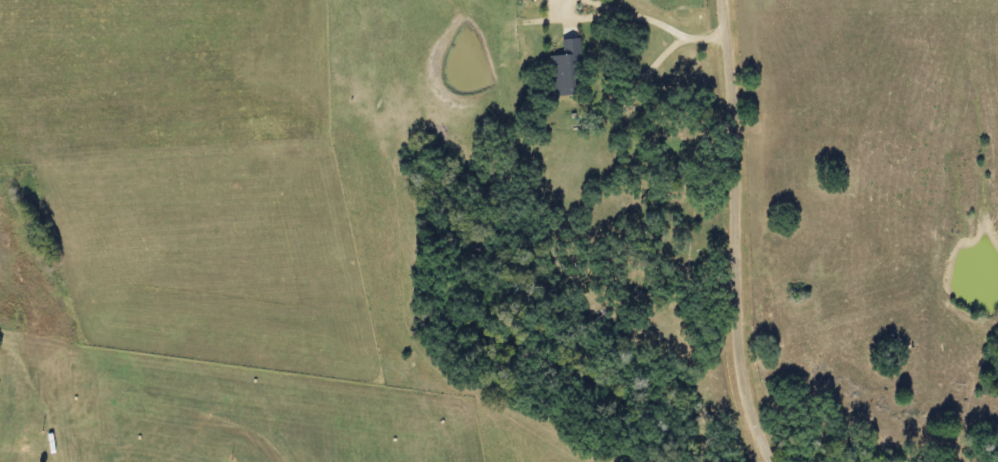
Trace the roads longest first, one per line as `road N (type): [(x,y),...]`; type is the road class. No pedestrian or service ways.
road 1 (residential): [(777,461),(752,407),(740,340),(735,69),(726,0)]

